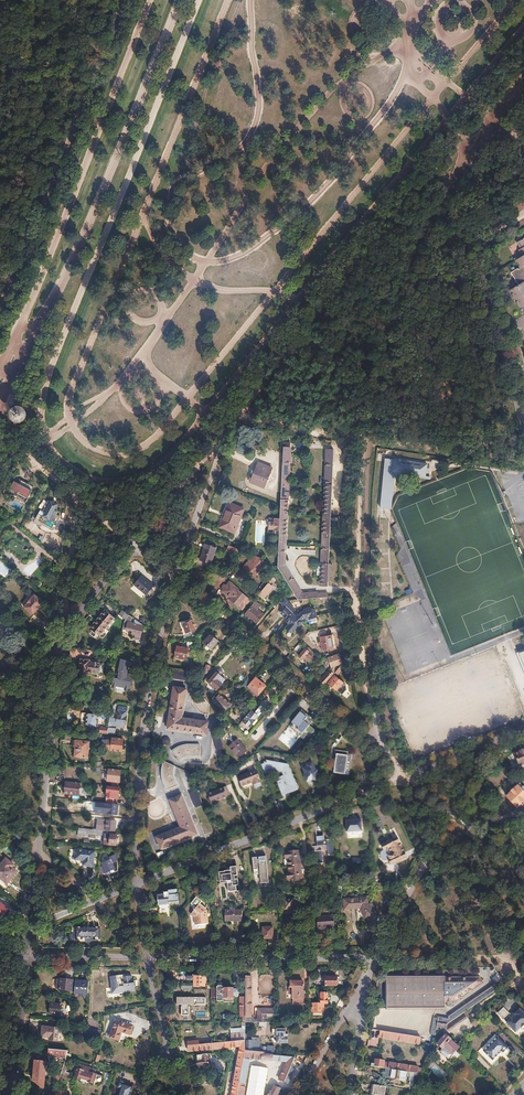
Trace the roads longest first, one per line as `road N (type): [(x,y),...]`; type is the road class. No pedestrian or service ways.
road 1 (track): [(366,436),(395,319),(426,244),(523,101)]
road 2 (residential): [(133,544),(247,409),(174,578)]
road 3 (residential): [(174,578),(140,748),(137,883)]
road 4 (residential): [(174,578),(408,775)]
road 5 (residential): [(408,775),(137,883)]
road 6 (track): [(247,409),(523,460)]
road 7 (unclassified): [(523,429),(479,243),(523,216)]
road 8 (residential): [(373,958),(148,959)]
road 9 (residential): [(62,635),(39,852)]
road 10 (residential): [(373,958),(453,813)]
road 11 (residential): [(523,958),(373,958)]
road 12 (residential): [(77,497),(62,635)]
road 13 (residential): [(299,1094),(366,973)]
road 14 (residential): [(26,958),(12,1087)]
road 15 (residential): [(349,1094),(366,973)]
road 16 (residential): [(148,959),(26,958)]

